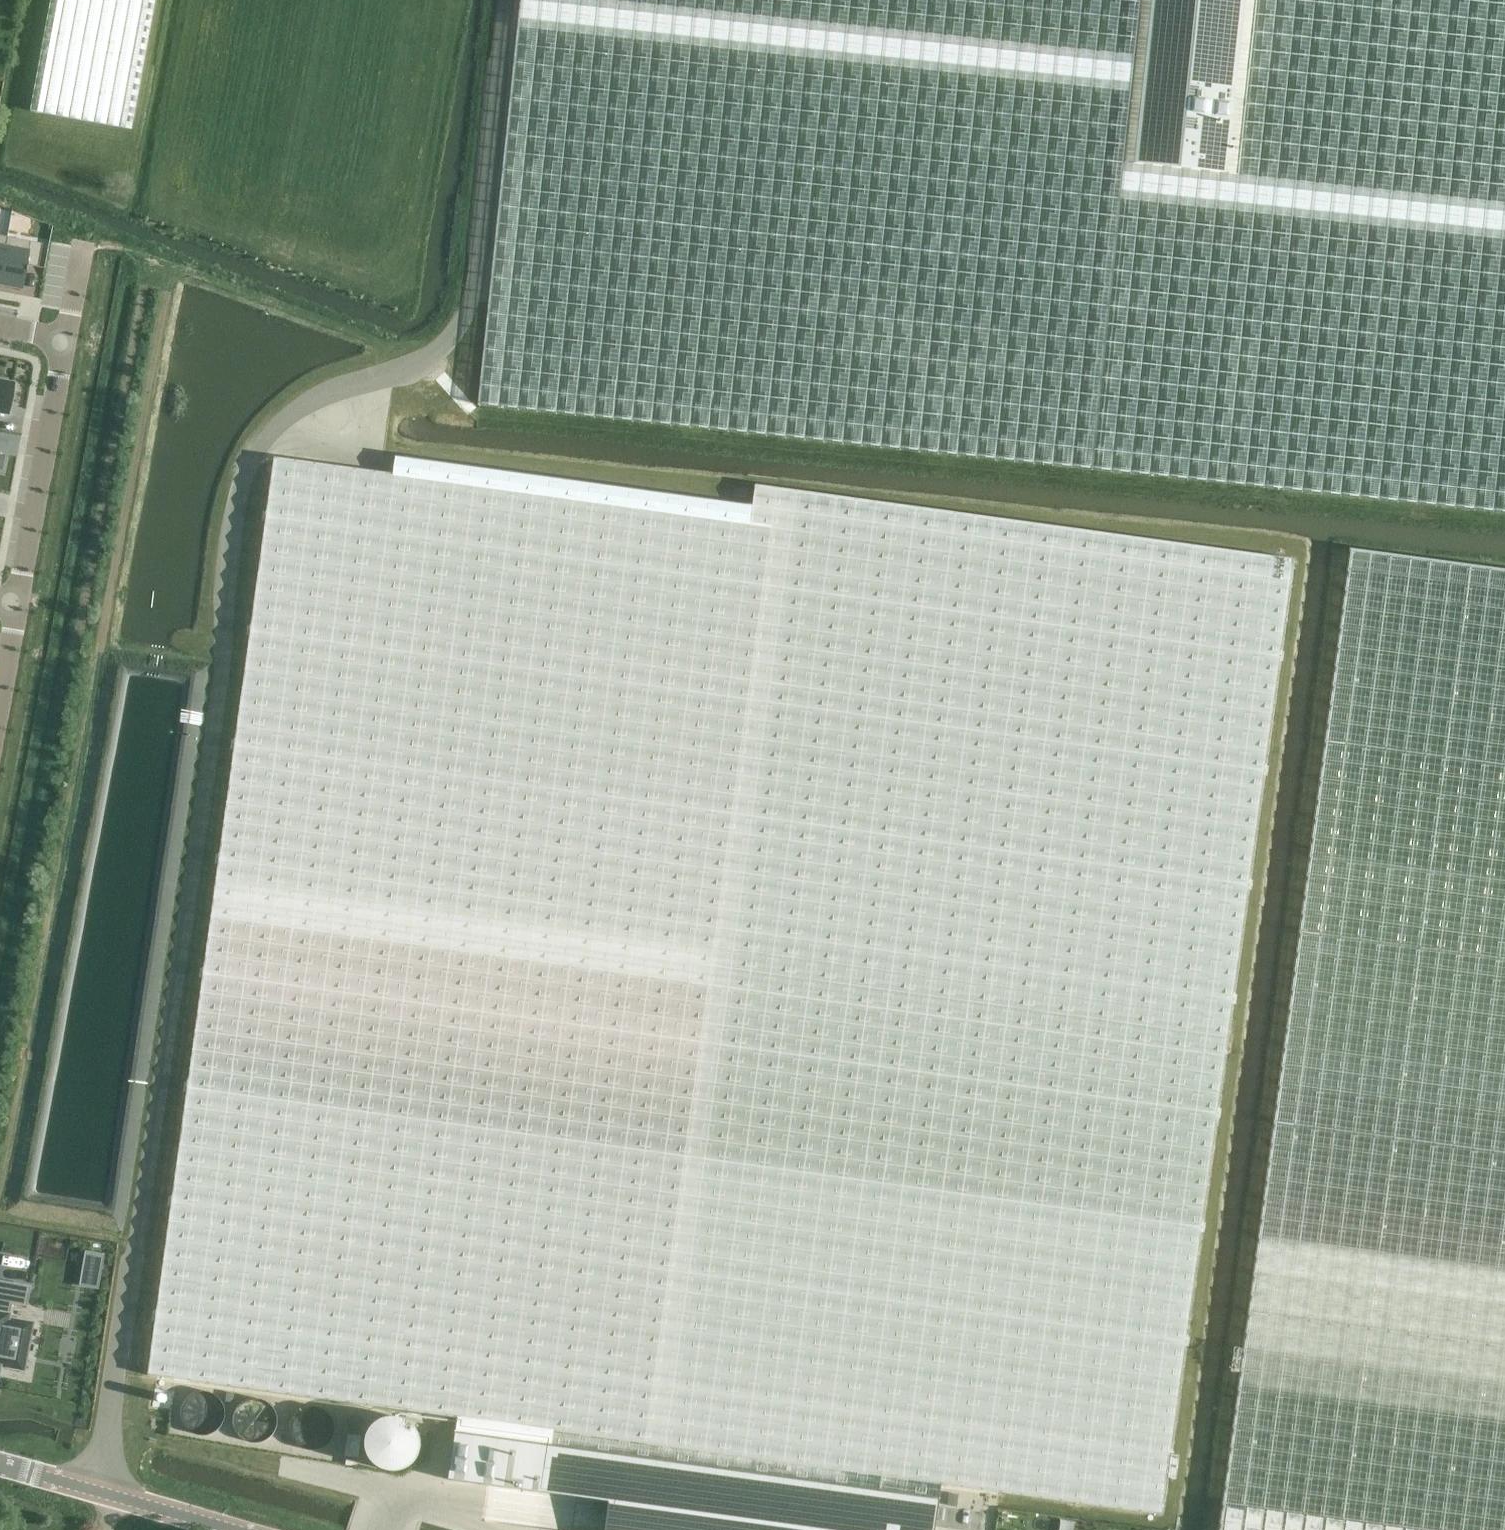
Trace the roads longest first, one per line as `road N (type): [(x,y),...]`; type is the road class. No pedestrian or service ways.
road 1 (residential): [(16,602),(56,352),(0,326)]
road 2 (tertiary): [(234,1529),(0,1464)]

